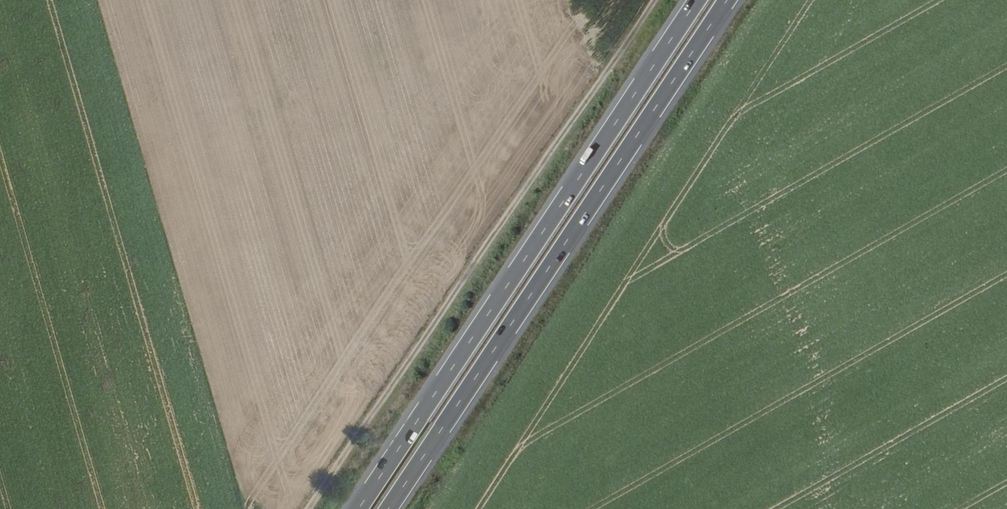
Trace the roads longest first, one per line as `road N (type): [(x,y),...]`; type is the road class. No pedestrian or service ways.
road 1 (track): [(648,0),(300,508)]
road 2 (trunk): [(389,508),(728,0)]
road 3 (trunk): [(699,0),(361,508)]

